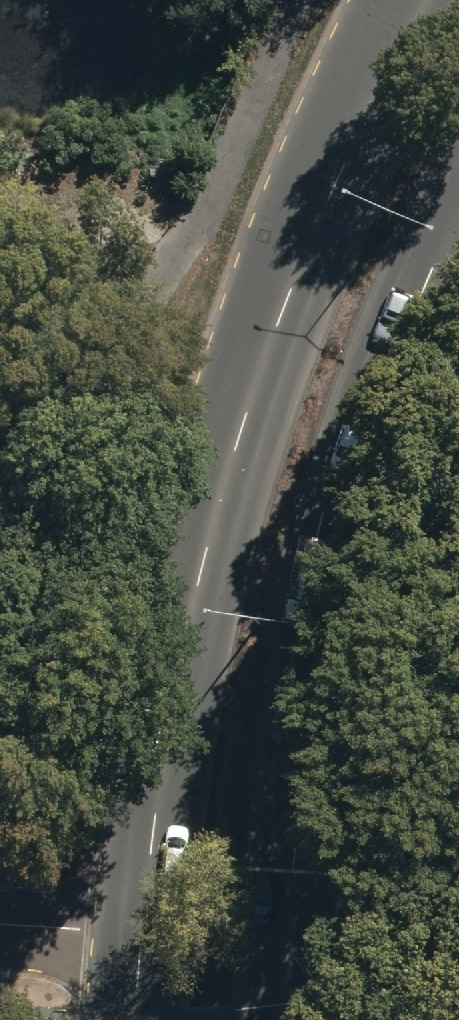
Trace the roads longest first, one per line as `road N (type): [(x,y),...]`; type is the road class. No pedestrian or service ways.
road 1 (primary): [(138,956),(191,622),(254,403),(348,161),(430,0)]
road 2 (primary): [(458,216),(367,446),(319,643),(281,1019)]
road 3 (residential): [(0,948),(138,956)]

